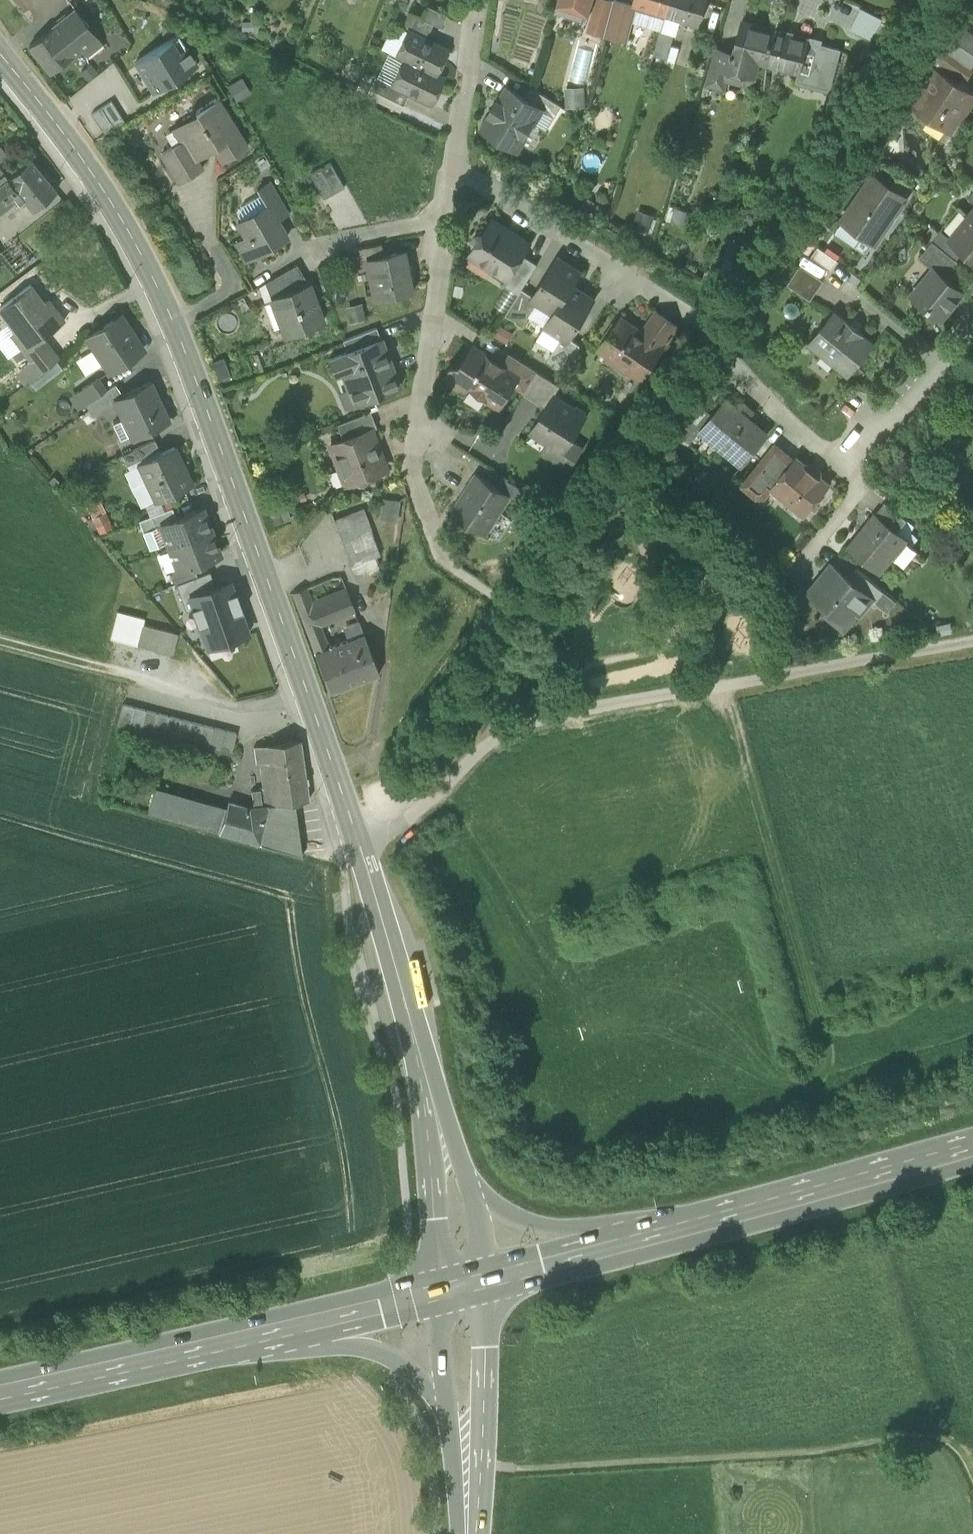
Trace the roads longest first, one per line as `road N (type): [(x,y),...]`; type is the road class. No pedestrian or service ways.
road 1 (secondary): [(360,847),(156,281),(88,166),(0,52)]
road 2 (residential): [(360,847),(490,744),(541,719),(972,641)]
road 3 (track): [(481,1467),(938,1436),(957,1447),(972,1472)]
road 4 (primary): [(673,1232),(972,1148)]
road 5 (residential): [(452,166),(694,321)]
road 6 (primary): [(0,1391),(263,1333)]
road 7 (secondary): [(414,1032),(437,1292)]
road 8 (secondary): [(477,1533),(486,1280)]
road 9 (residential): [(444,217),(412,463)]
road 10 (secondary): [(673,1232),(549,1229),(471,1190)]
road 11 (secondary): [(263,1333),(378,1351),(406,1365),(446,1407)]
road 12 (primary): [(486,1280),(673,1232)]
road 13 (secondary): [(414,1032),(360,847)]
road 14 (track): [(306,689),(236,705),(120,673)]
road 15 (primary): [(263,1333),(437,1292)]
road 16 (secondary): [(471,1190),(414,1032)]
road 17 (residential): [(476,0),(452,166)]
road 18 (residential): [(841,463),(730,357)]
road 19 (residential): [(841,463),(862,482),(790,574)]
road 20 (residential): [(938,360),(841,463)]
road 21 (secondary): [(446,1407),(459,1533)]

